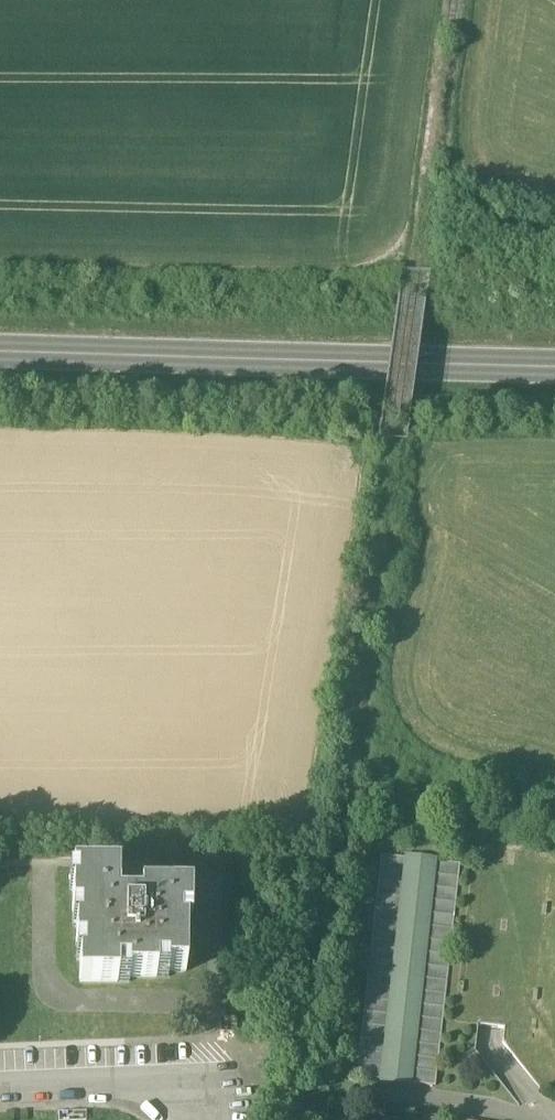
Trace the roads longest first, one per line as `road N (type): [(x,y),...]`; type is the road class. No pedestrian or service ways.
road 1 (primary): [(0,344),(554,360)]
road 2 (residential): [(0,1081),(150,1077),(217,1105)]

